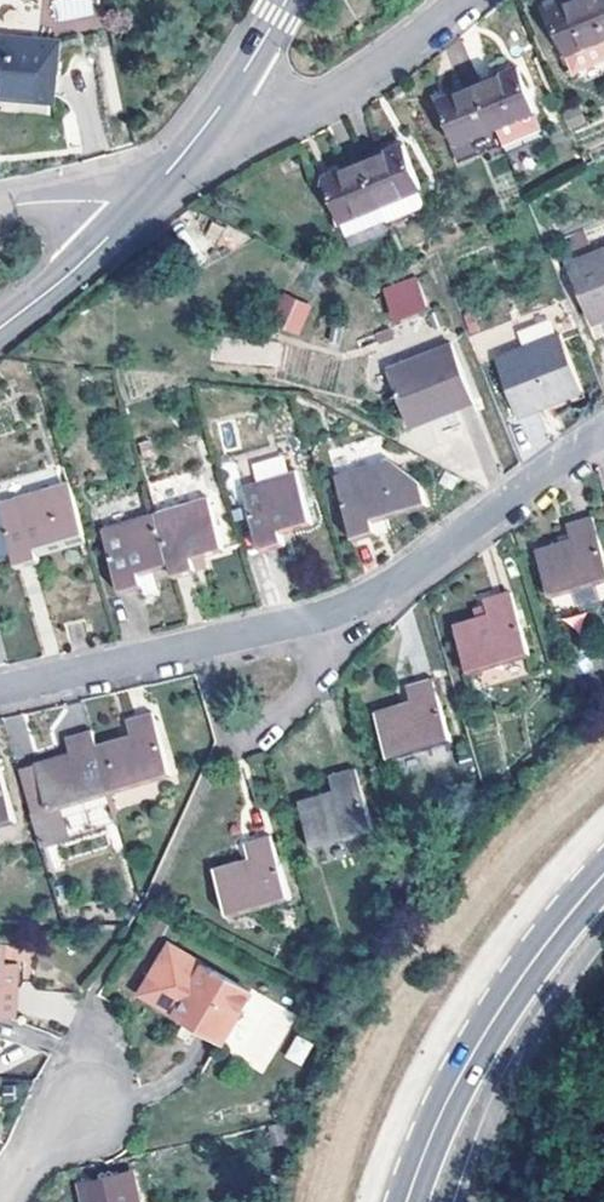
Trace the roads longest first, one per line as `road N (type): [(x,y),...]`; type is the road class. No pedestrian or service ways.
road 1 (residential): [(0,688),(329,611),(400,578),(603,434)]
road 2 (secondary): [(603,874),(516,982),(464,1069),(406,1201)]
road 3 (residential): [(463,0),(374,76),(333,97),(272,103),(232,91)]
road 4 (unclassified): [(0,326),(129,216)]
road 5 (unclassified): [(129,216),(232,91)]
road 6 (residential): [(0,208),(71,200),(107,203),(129,216)]
road 7 (residential): [(3,1201),(87,1109)]

